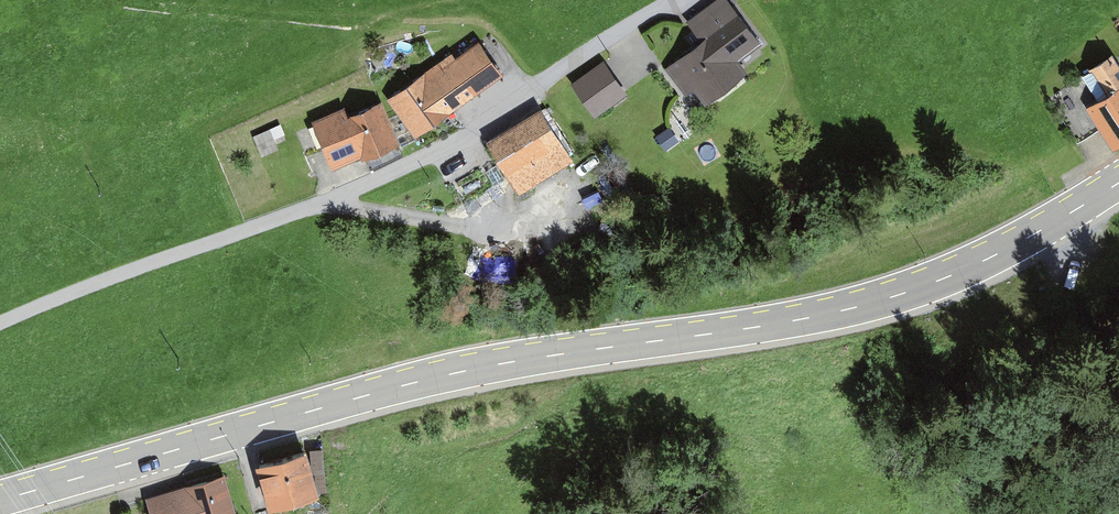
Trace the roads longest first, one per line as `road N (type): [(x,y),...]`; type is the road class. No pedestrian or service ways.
road 1 (secondary): [(0,501),(484,367),(849,309),(980,263),(1118,182)]
road 2 (unclassified): [(0,321),(328,201),(449,145),(660,0)]

